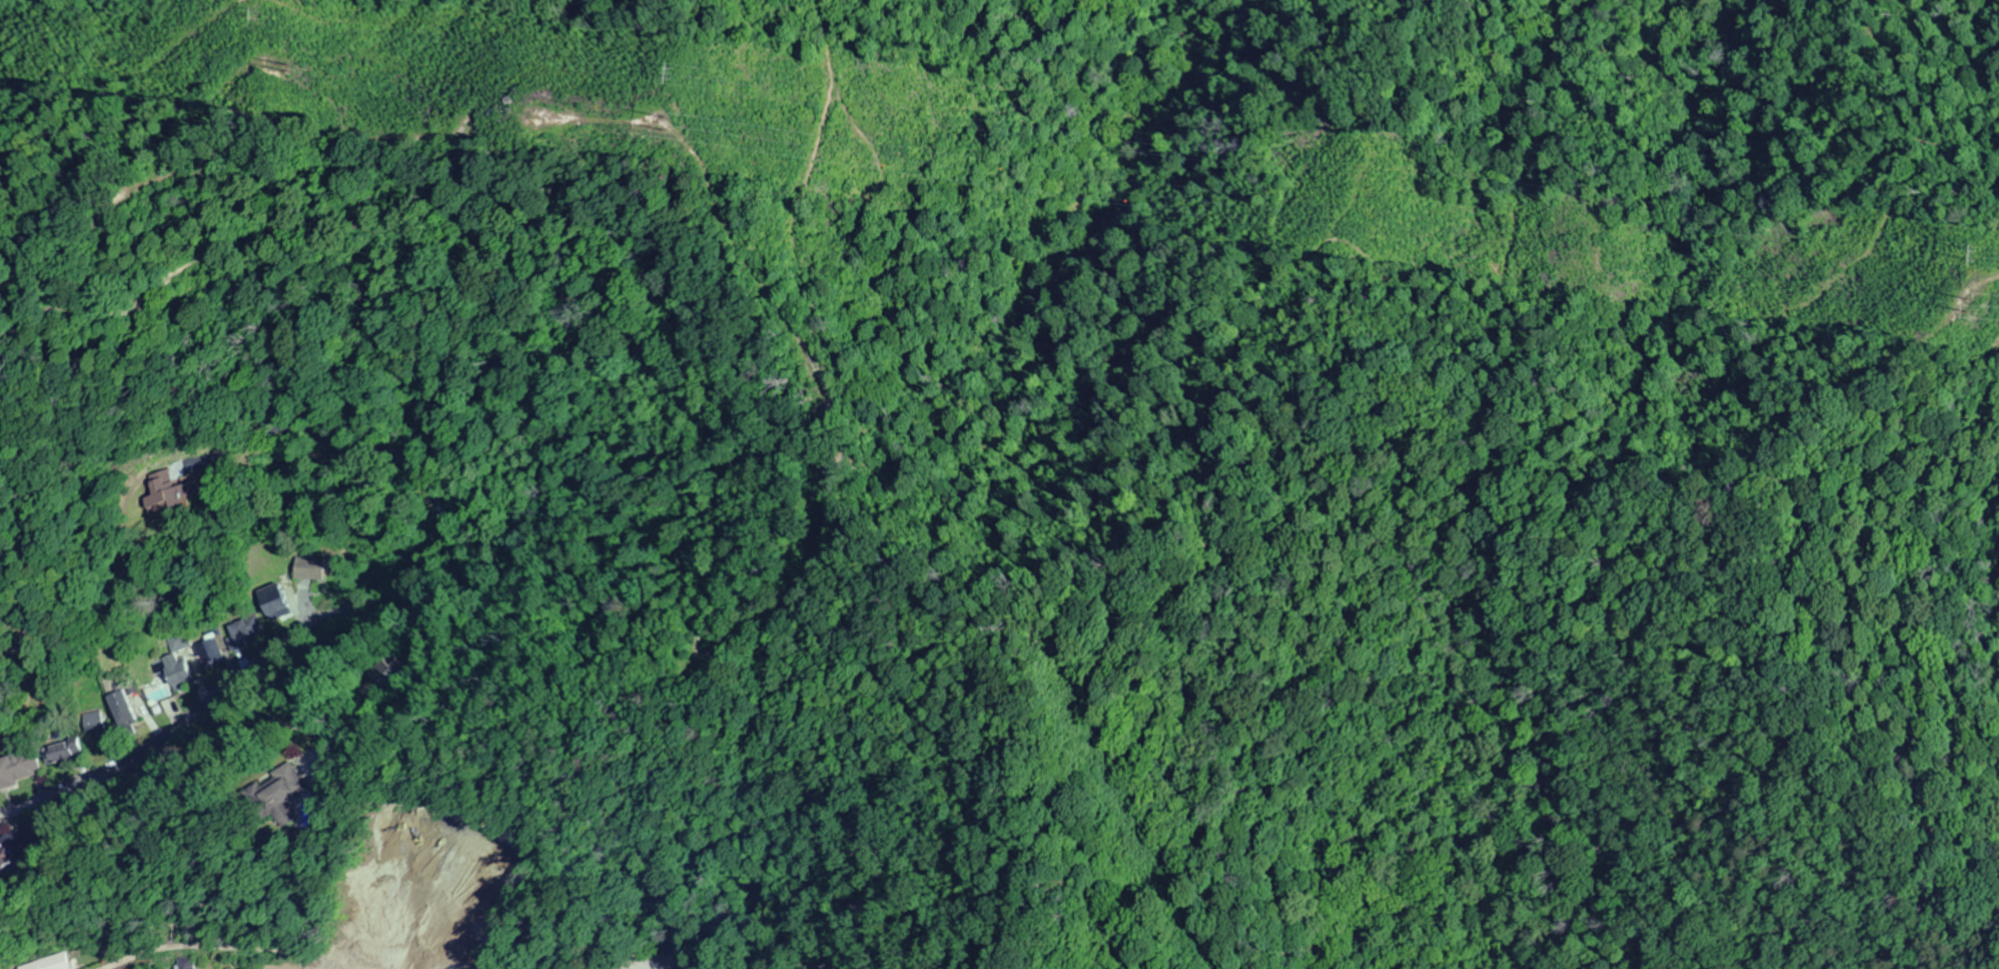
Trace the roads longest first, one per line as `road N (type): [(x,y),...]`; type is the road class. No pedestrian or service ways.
road 1 (track): [(702,662),(732,497),(717,443),(697,398),(657,352),(580,295),(311,224),(268,231),(214,256),(135,316),(74,311),(0,340)]
road 2 (residential): [(429,546),(435,571),(400,606),(294,637),(123,762),(0,820)]
road 3 (residential): [(291,639),(307,445),(254,375)]
road 4 (residential): [(102,968),(172,945),(314,950)]

